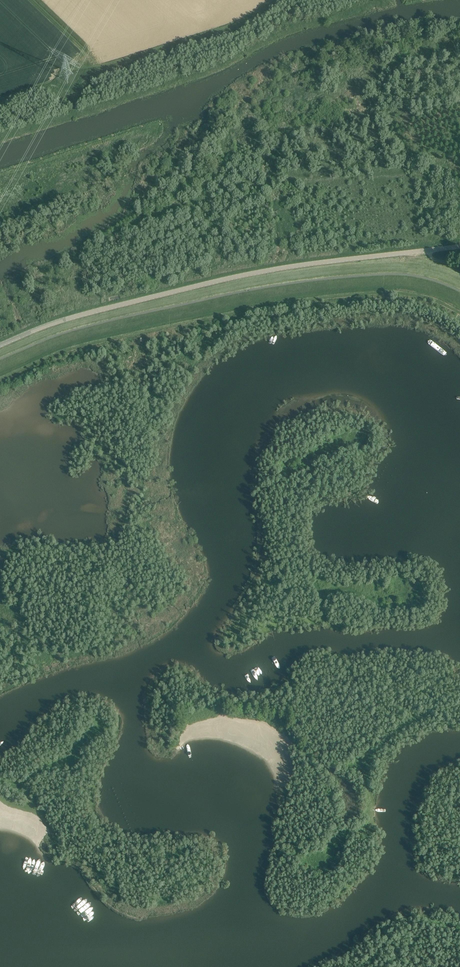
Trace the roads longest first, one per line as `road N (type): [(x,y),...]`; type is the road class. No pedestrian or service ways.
road 1 (unclassified): [(0,345),(87,313),(219,280),(459,246)]

